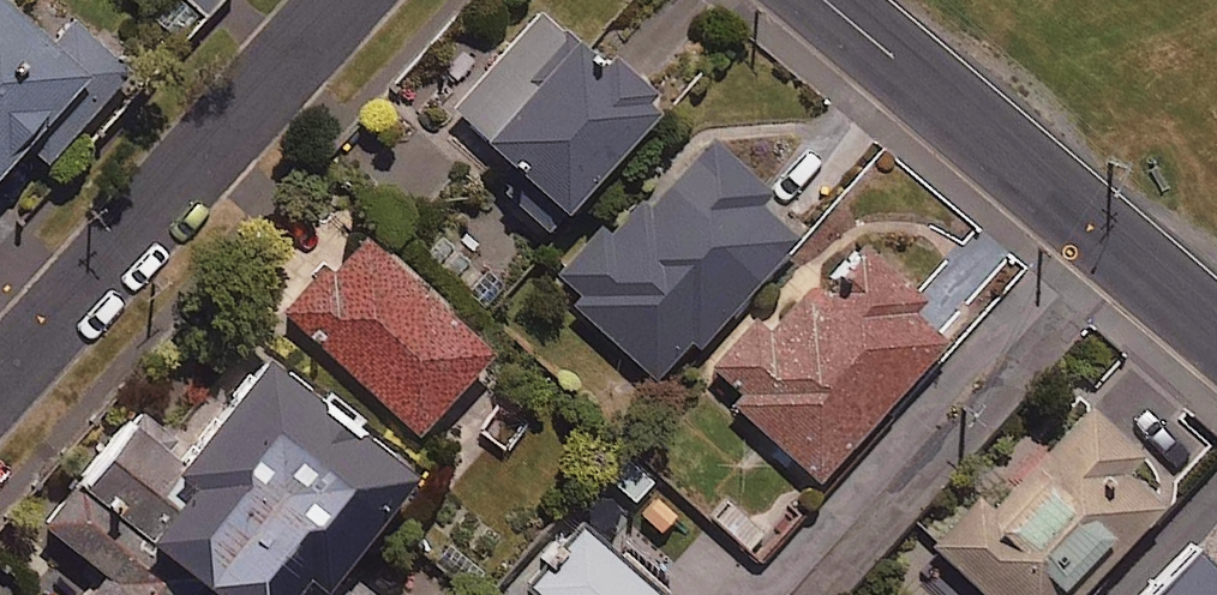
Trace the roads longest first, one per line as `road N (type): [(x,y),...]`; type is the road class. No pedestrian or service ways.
road 1 (tertiary): [(1216,335),(811,0)]
road 2 (residential): [(0,378),(339,0)]

